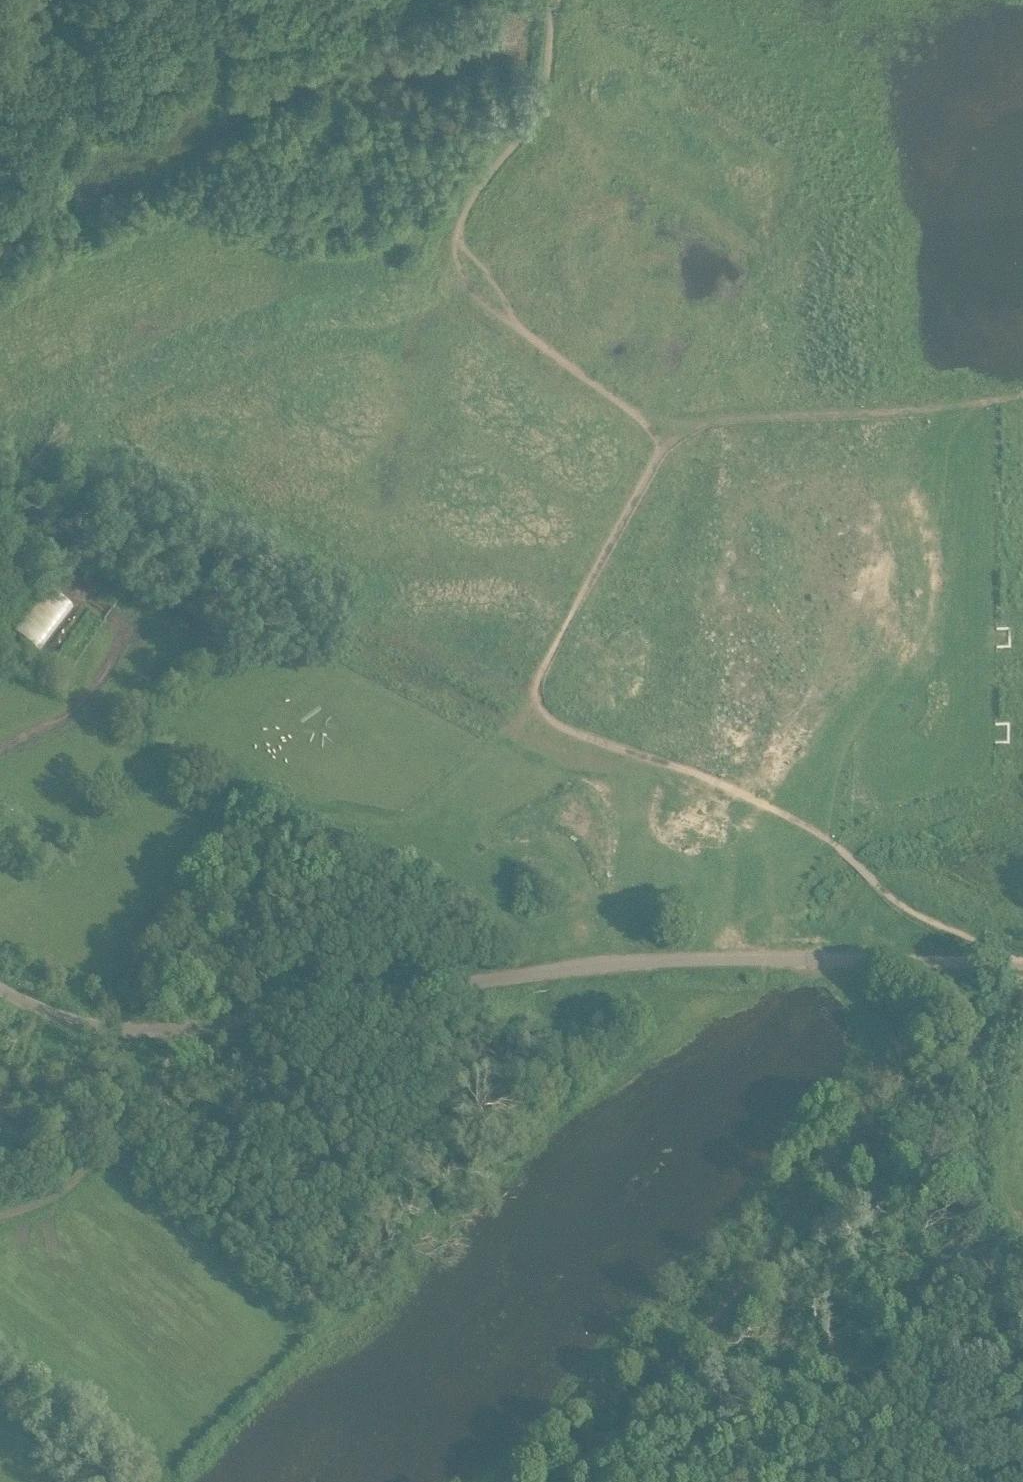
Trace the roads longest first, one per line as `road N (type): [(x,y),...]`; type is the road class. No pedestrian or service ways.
road 1 (unclassified): [(1022,971),(730,958),(628,963),(190,1026),(109,1020),(45,1004),(0,980)]
road 2 (track): [(253,35),(0,165)]

